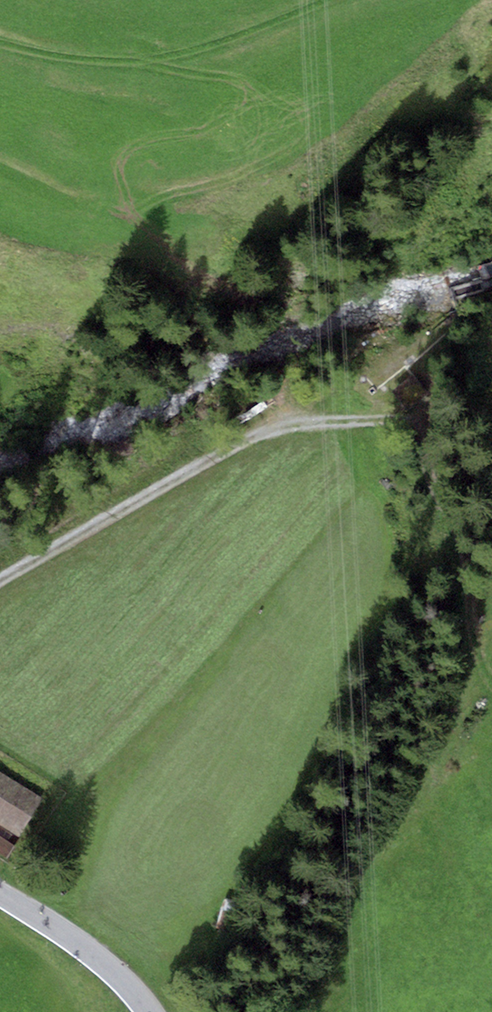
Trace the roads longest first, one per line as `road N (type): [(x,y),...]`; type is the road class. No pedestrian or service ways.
road 1 (track): [(0,581),(235,436),(284,418),(399,417)]
road 2 (track): [(0,40),(82,60),(169,57),(320,0)]
road 3 (secondary): [(151,1011),(90,951),(0,893)]

